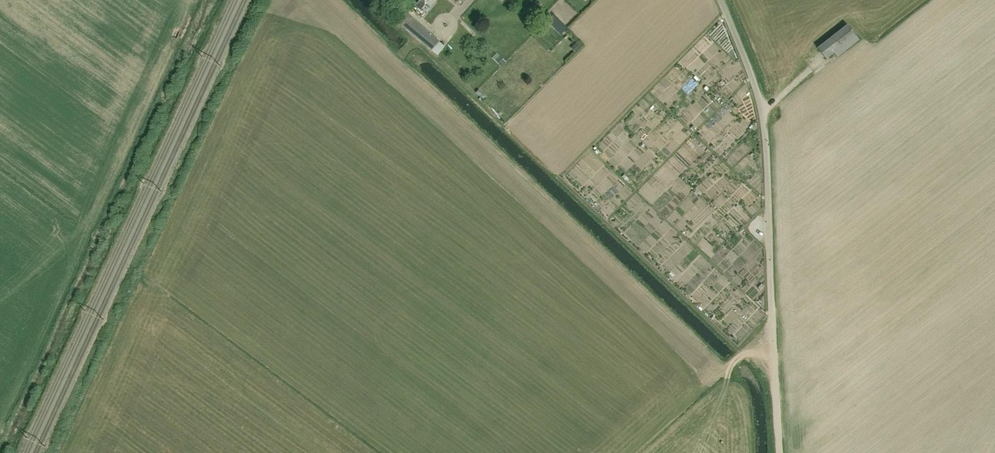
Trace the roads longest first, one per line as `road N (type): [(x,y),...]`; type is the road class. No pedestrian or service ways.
road 1 (unclassified): [(780,452),(762,113),(721,0)]

